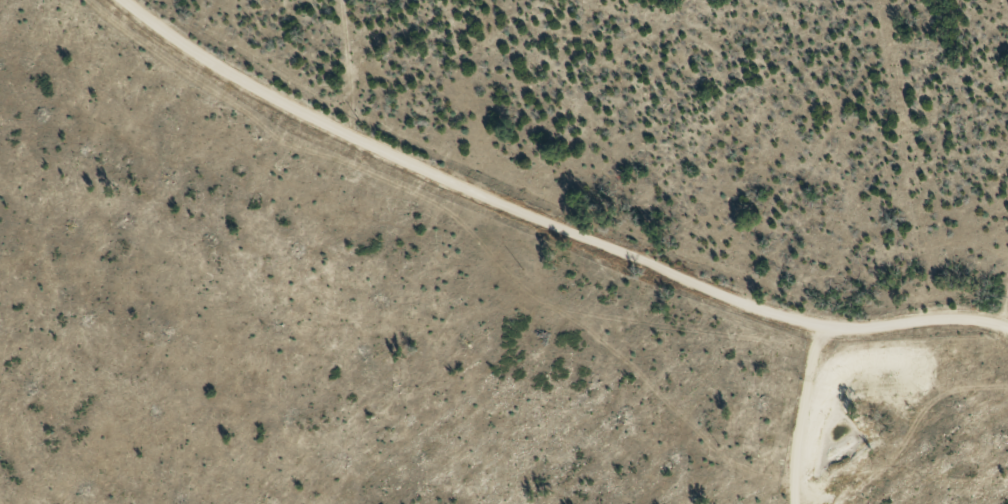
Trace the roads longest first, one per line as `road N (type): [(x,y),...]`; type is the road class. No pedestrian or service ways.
road 1 (residential): [(89,0),(158,65),(330,169),(828,377),(1007,363)]
road 2 (residential): [(378,189),(362,0)]
road 3 (residential): [(815,503),(828,377)]

